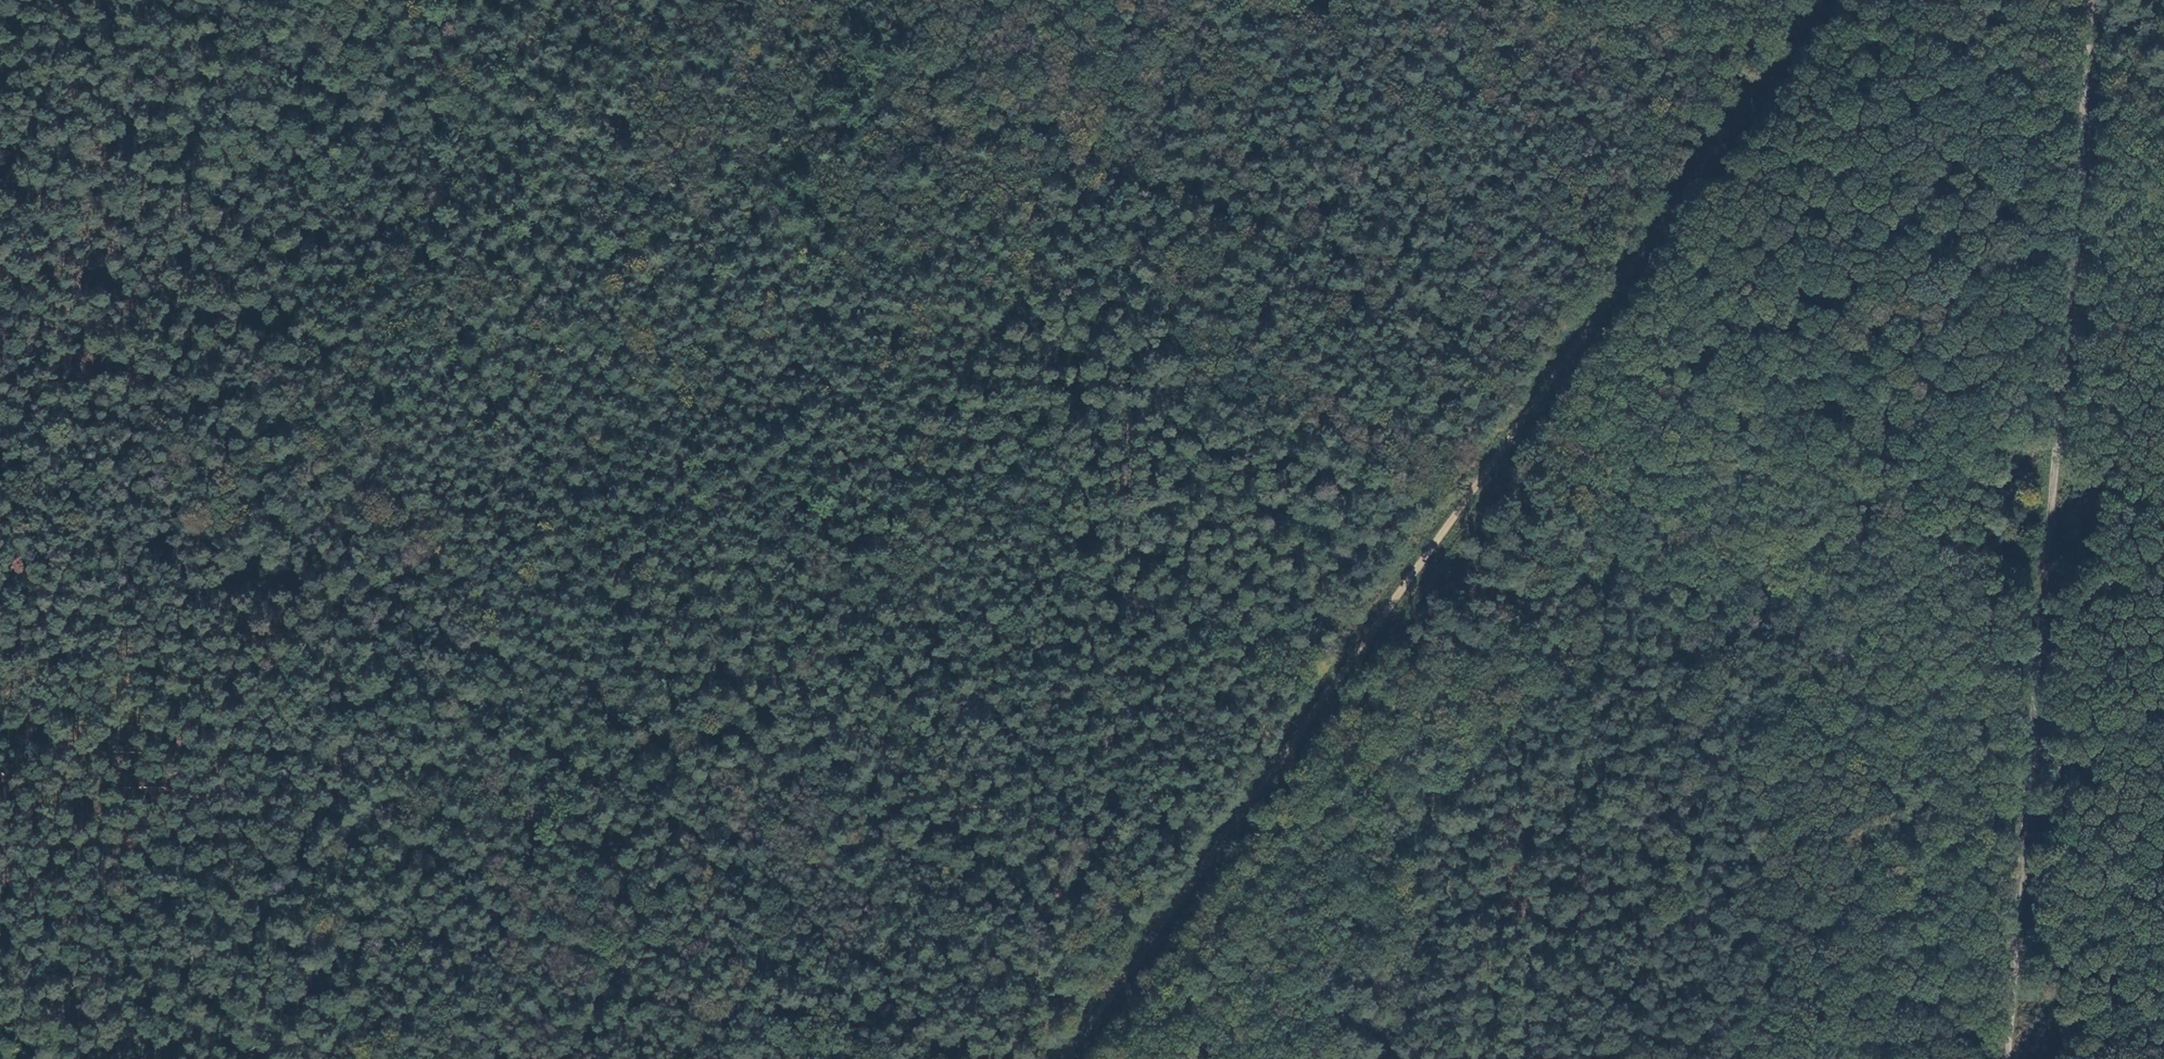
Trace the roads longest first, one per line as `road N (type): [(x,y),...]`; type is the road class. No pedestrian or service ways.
road 1 (track): [(1081,1058),(1609,294),(1827,0)]
road 2 (track): [(2089,0),(2011,1058)]

